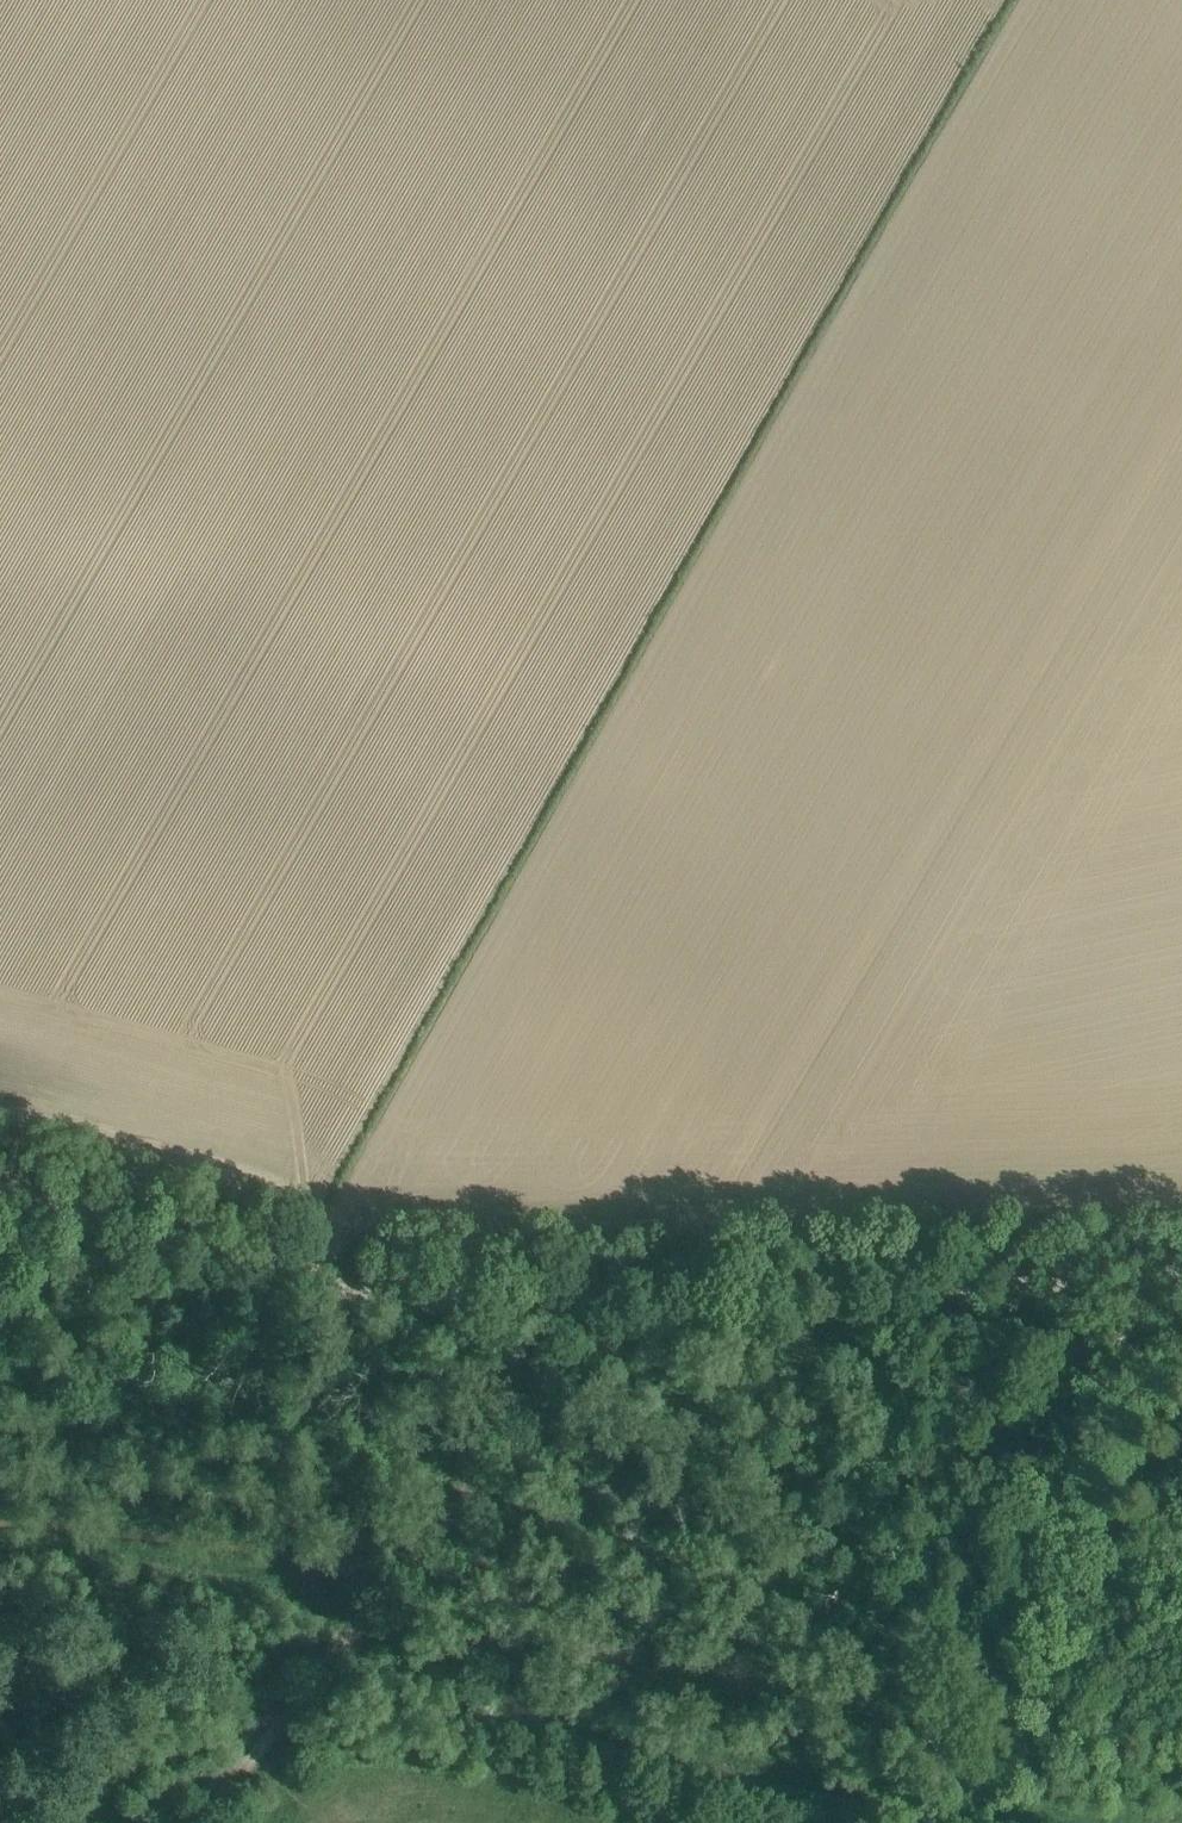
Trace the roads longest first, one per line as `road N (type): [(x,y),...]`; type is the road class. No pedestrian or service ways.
road 1 (track): [(155,1822),(570,1314),(573,1294)]
road 2 (track): [(573,1294),(1181,1267)]
road 3 (track): [(0,1193),(274,1271),(484,1300),(573,1294)]

